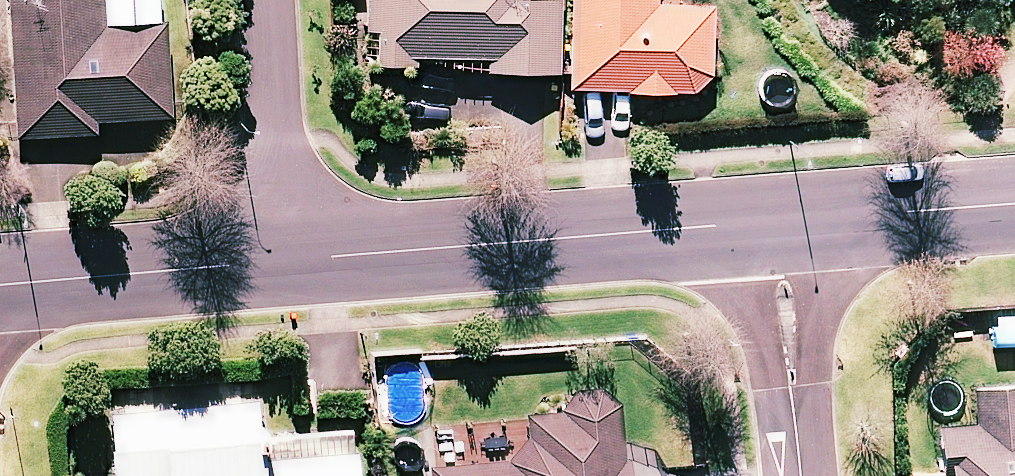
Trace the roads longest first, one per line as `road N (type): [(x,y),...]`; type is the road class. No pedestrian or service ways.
road 1 (residential): [(780,221),(291,254)]
road 2 (residential): [(291,254),(0,282)]
road 3 (residential): [(780,221),(805,475)]
road 4 (residential): [(291,254),(267,0)]
road 5 (residential): [(1014,210),(780,221)]

